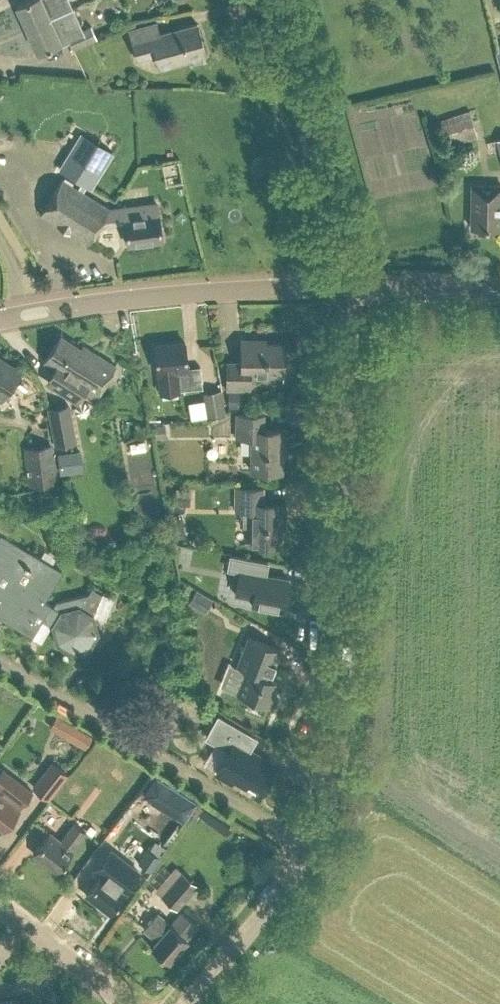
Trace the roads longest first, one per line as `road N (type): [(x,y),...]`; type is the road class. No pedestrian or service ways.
road 1 (tertiary): [(313,848),(337,794),(348,724),(345,280)]
road 2 (residential): [(313,848),(0,658)]
road 3 (tertiary): [(0,315),(164,289),(345,280)]
road 4 (tertiary): [(345,280),(271,0)]
road 5 (tertiary): [(186,1003),(303,871),(313,848)]
road 6 (tertiary): [(345,280),(499,283)]

